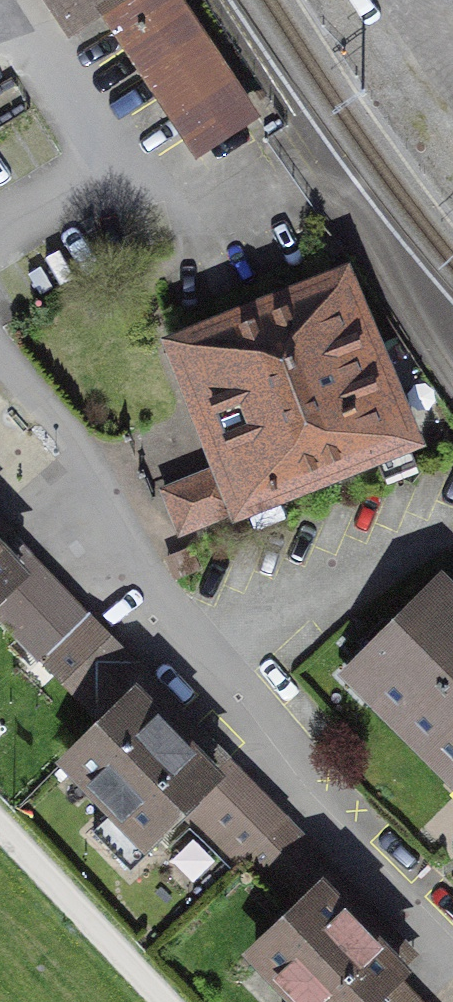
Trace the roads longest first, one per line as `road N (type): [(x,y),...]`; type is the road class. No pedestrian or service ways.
road 1 (residential): [(452,950),(271,750),(146,586),(75,441),(0,354)]
road 2 (residential): [(0,230),(116,160),(10,0)]

